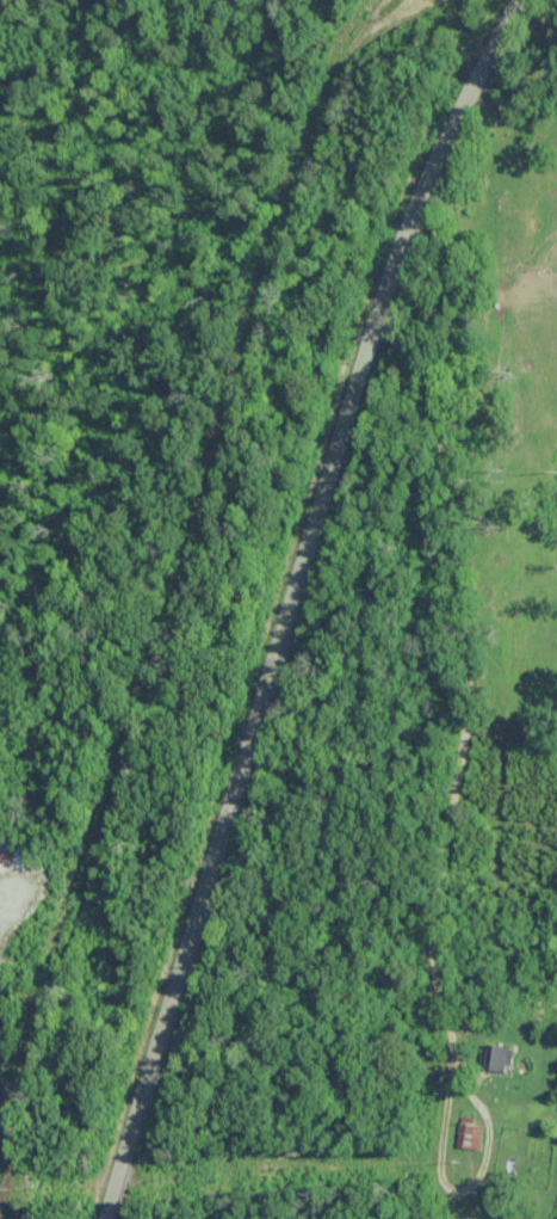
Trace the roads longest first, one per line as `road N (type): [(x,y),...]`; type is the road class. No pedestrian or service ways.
road 1 (secondary): [(114,1218),(394,273),(438,161),(523,0)]
road 2 (residential): [(407,235),(460,414),(482,585),(482,762),(442,899),(423,1011),(437,1170)]

